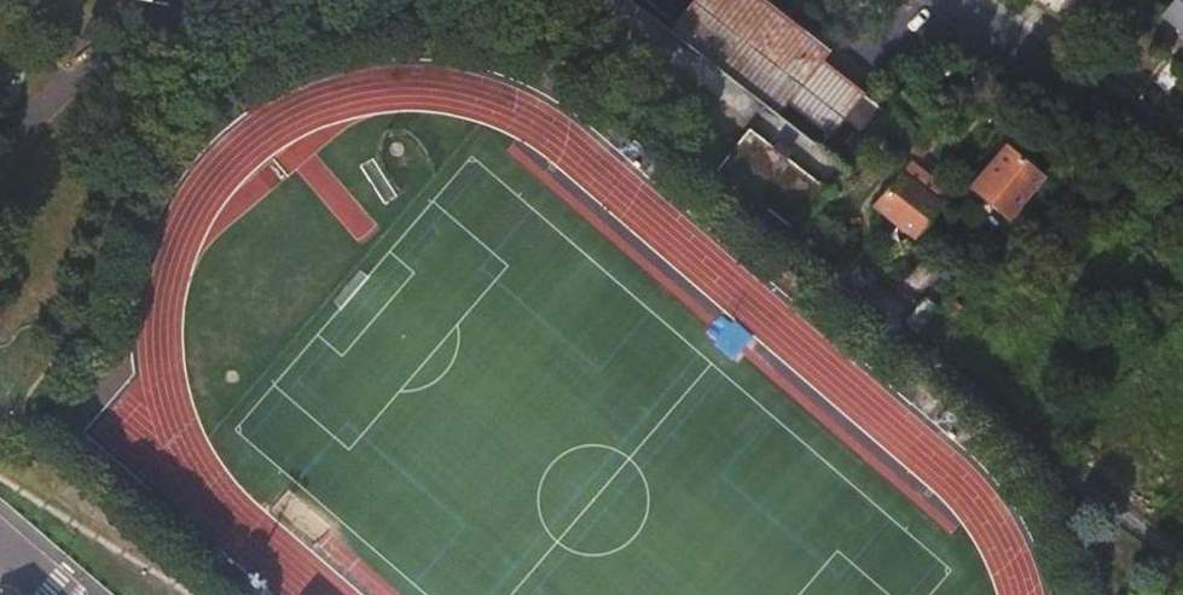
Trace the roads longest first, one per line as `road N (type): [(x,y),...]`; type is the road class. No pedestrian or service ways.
road 1 (residential): [(861,308),(1182,562)]
road 2 (secondary): [(1182,153),(954,0)]

